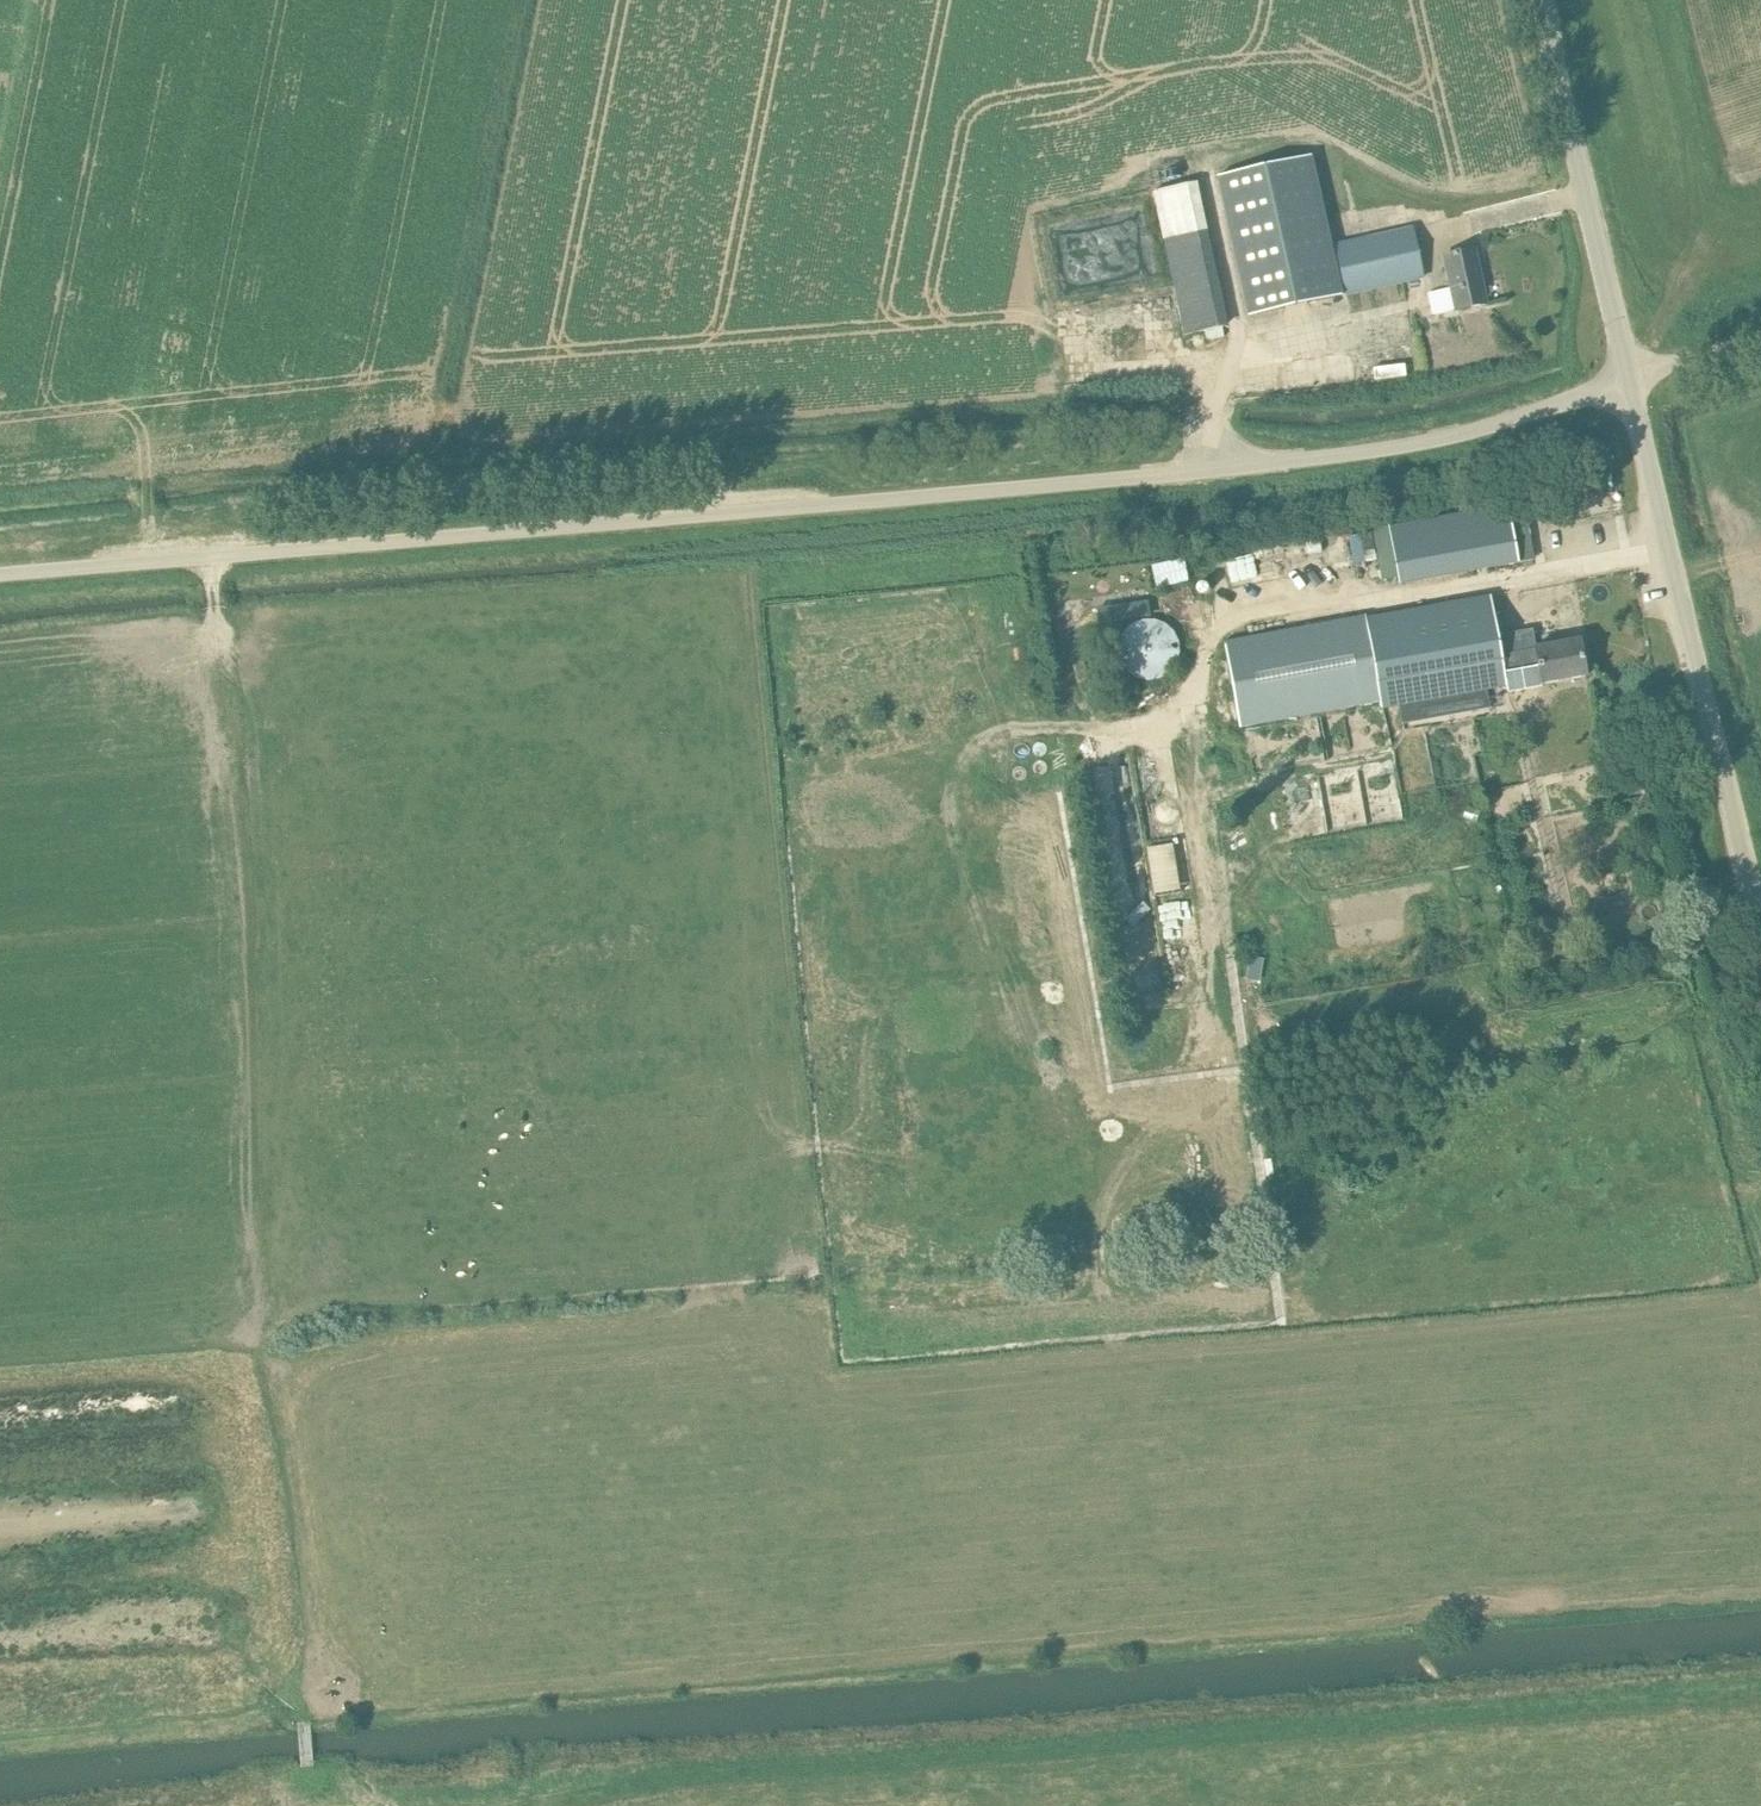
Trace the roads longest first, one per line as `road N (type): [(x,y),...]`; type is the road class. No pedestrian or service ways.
road 1 (unclassified): [(1624,382),(1428,441),(0,573)]
road 2 (unclassified): [(1760,942),(1624,382)]
road 3 (unclassified): [(1624,382),(1540,0)]
road 4 (track): [(1760,338),(1624,382)]

